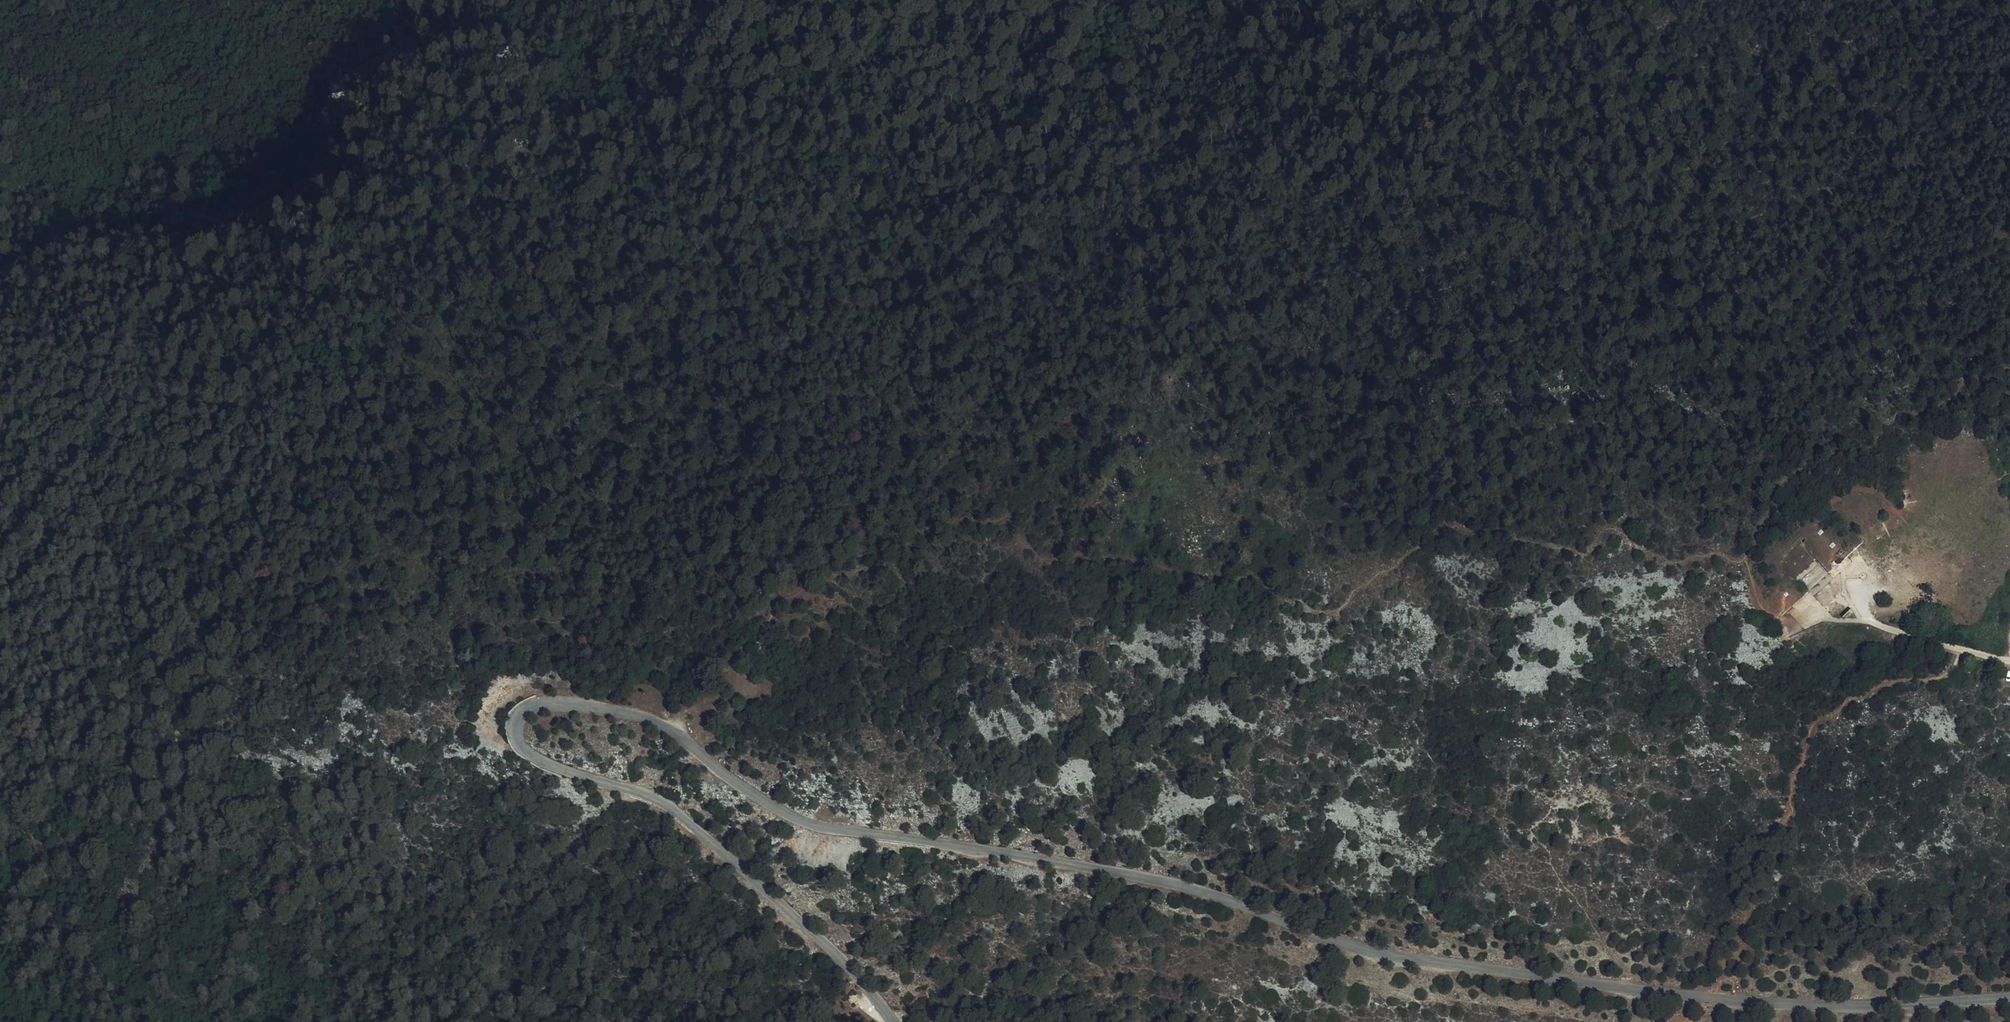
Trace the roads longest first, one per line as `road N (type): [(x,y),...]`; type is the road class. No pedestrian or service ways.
road 1 (unclassified): [(894,1021),(829,949),(681,812),(650,794),(542,763),(520,747),(517,724),(529,706),(604,706),(652,720),(798,822),(1207,890),(1349,944),(1409,957),(1806,1005),(2009,997)]
road 2 (track): [(2009,660),(1819,612)]

